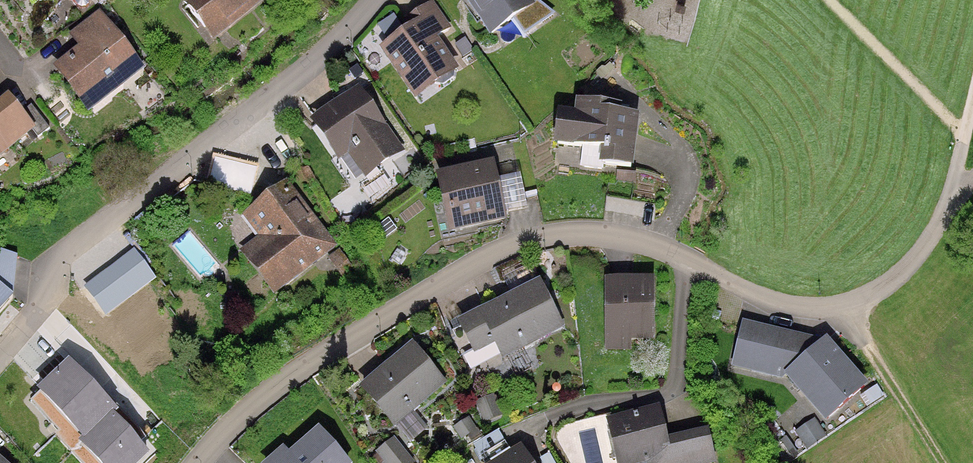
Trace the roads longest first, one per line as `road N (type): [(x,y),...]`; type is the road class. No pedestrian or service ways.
road 1 (residential): [(961,191),(891,280),(846,308),(781,303),(685,254),(614,234),(566,232),(494,249),(340,338),(259,395),(191,462)]
road 2 (residential): [(0,353),(41,303),(66,252),(378,0)]
road 3 (track): [(846,308),(945,462)]

